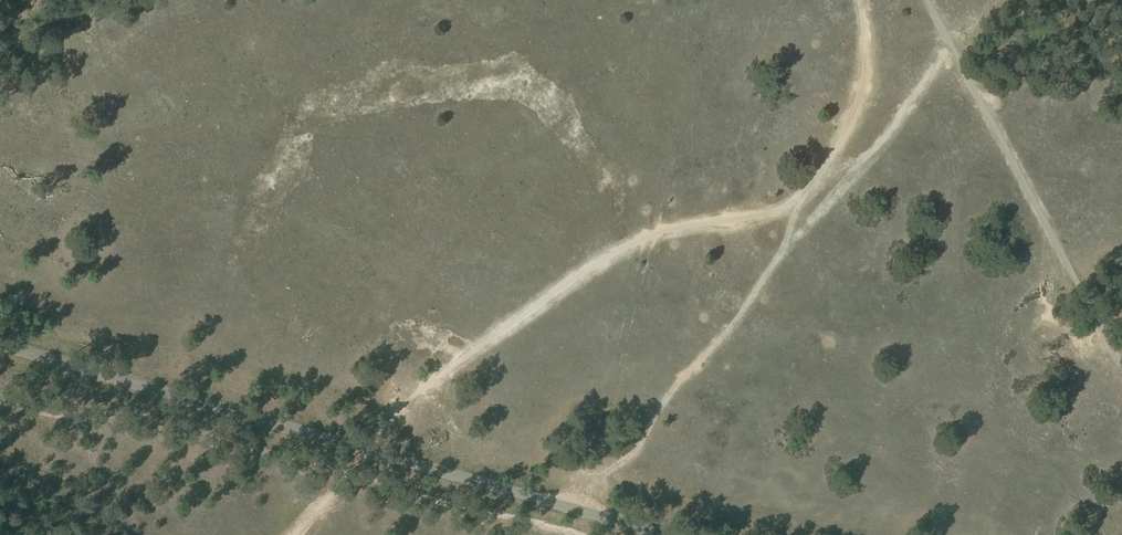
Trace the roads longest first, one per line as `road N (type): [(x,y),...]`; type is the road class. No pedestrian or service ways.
road 1 (unclassified): [(661,534),(0,347)]

